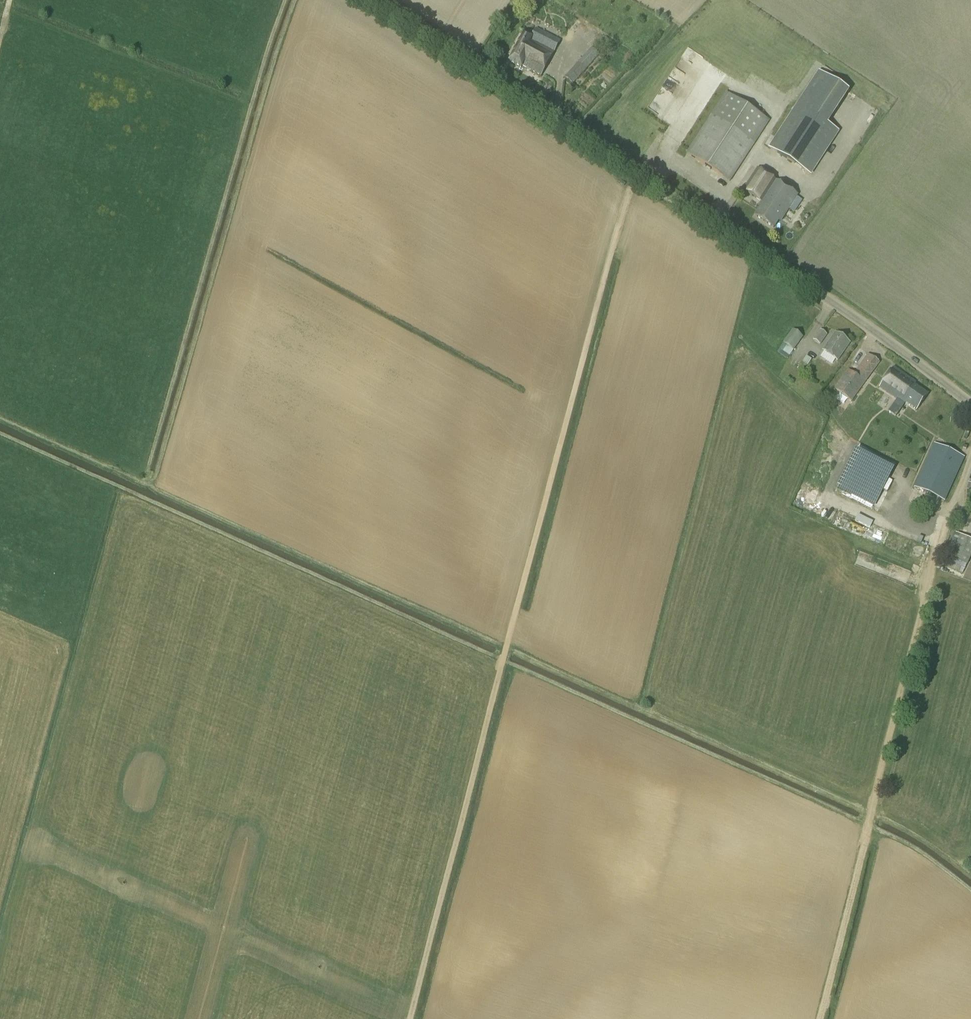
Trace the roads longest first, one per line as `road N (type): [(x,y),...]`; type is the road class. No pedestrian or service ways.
road 1 (track): [(414,1018),(624,201),(639,176)]
road 2 (unclassified): [(970,404),(849,312),(368,0)]

